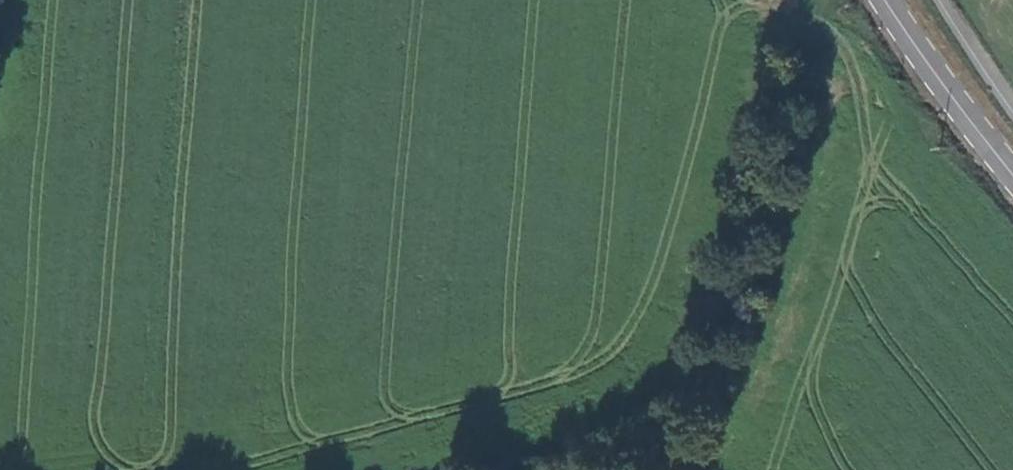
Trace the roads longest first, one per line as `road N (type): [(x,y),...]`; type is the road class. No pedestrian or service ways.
road 1 (secondary): [(1012,174),(883,0)]

